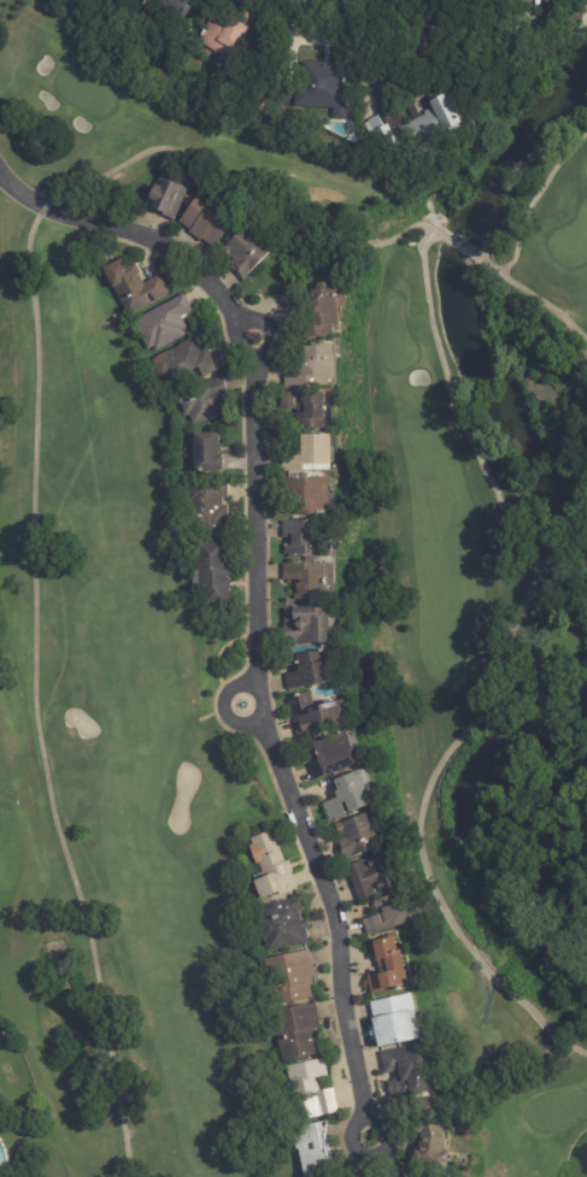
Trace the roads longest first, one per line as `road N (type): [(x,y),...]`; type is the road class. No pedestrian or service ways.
road 1 (residential): [(0,165),(77,220),(172,252),(216,286),(254,342),(266,714),(333,901),(363,1146)]

